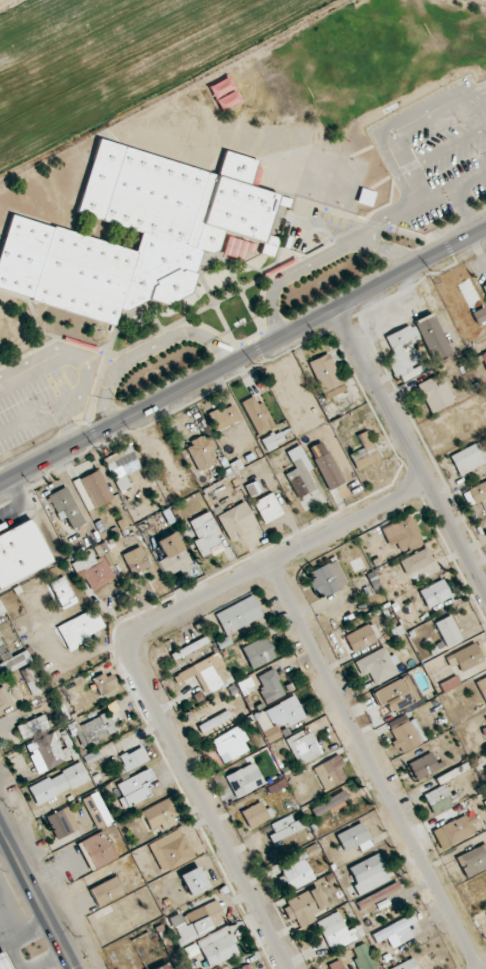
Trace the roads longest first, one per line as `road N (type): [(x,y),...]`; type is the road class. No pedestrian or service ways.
road 1 (tertiary): [(0,486),(485,231)]
road 2 (residential): [(477,968),(272,563)]
road 3 (residential): [(290,968),(134,669),(134,642)]
road 4 (residential): [(134,642),(142,630),(429,485)]
road 5 (residential): [(485,592),(340,310)]
road 6 (secondary): [(74,968),(0,827)]

